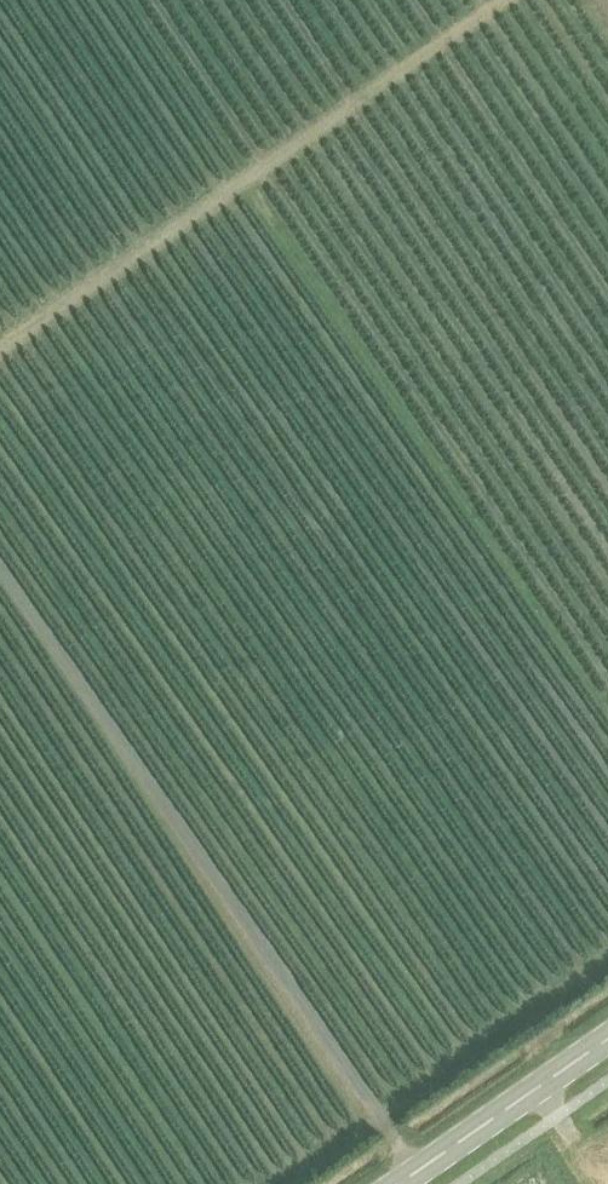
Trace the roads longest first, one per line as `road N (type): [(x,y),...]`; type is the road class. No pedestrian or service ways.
road 1 (tertiary): [(397,1183),(607,1037)]

